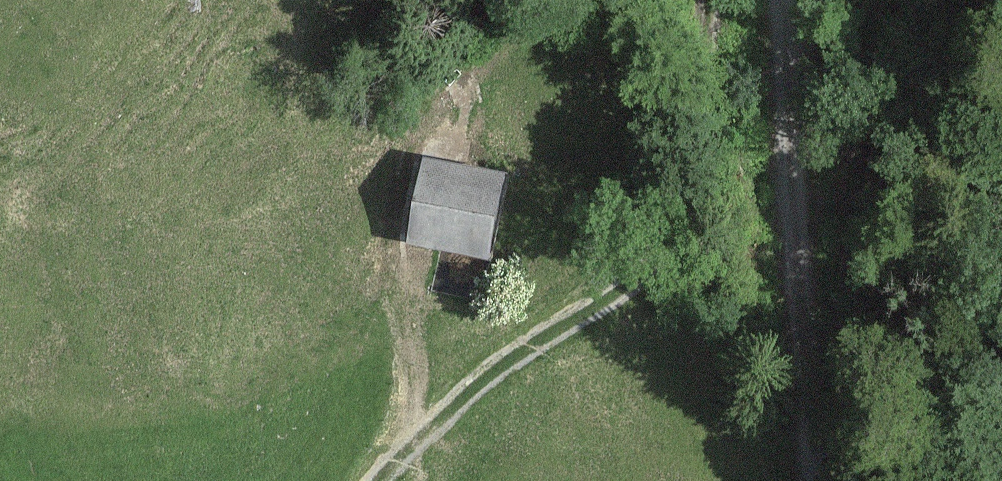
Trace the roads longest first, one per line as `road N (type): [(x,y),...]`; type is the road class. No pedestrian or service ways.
road 1 (track): [(390,480),(423,430),(636,275),(703,174),(704,0)]
road 2 (track): [(806,480),(786,0)]
road 3 (track): [(473,64),(464,117),(412,145),(387,212),(423,430)]

